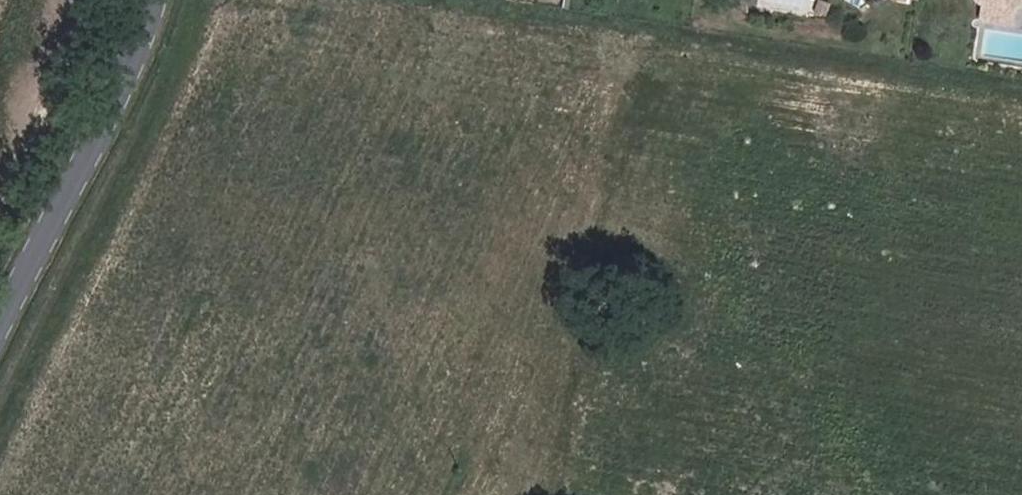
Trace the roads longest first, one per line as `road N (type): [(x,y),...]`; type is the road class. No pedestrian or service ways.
road 1 (tertiary): [(0,417),(157,70),(176,0)]

